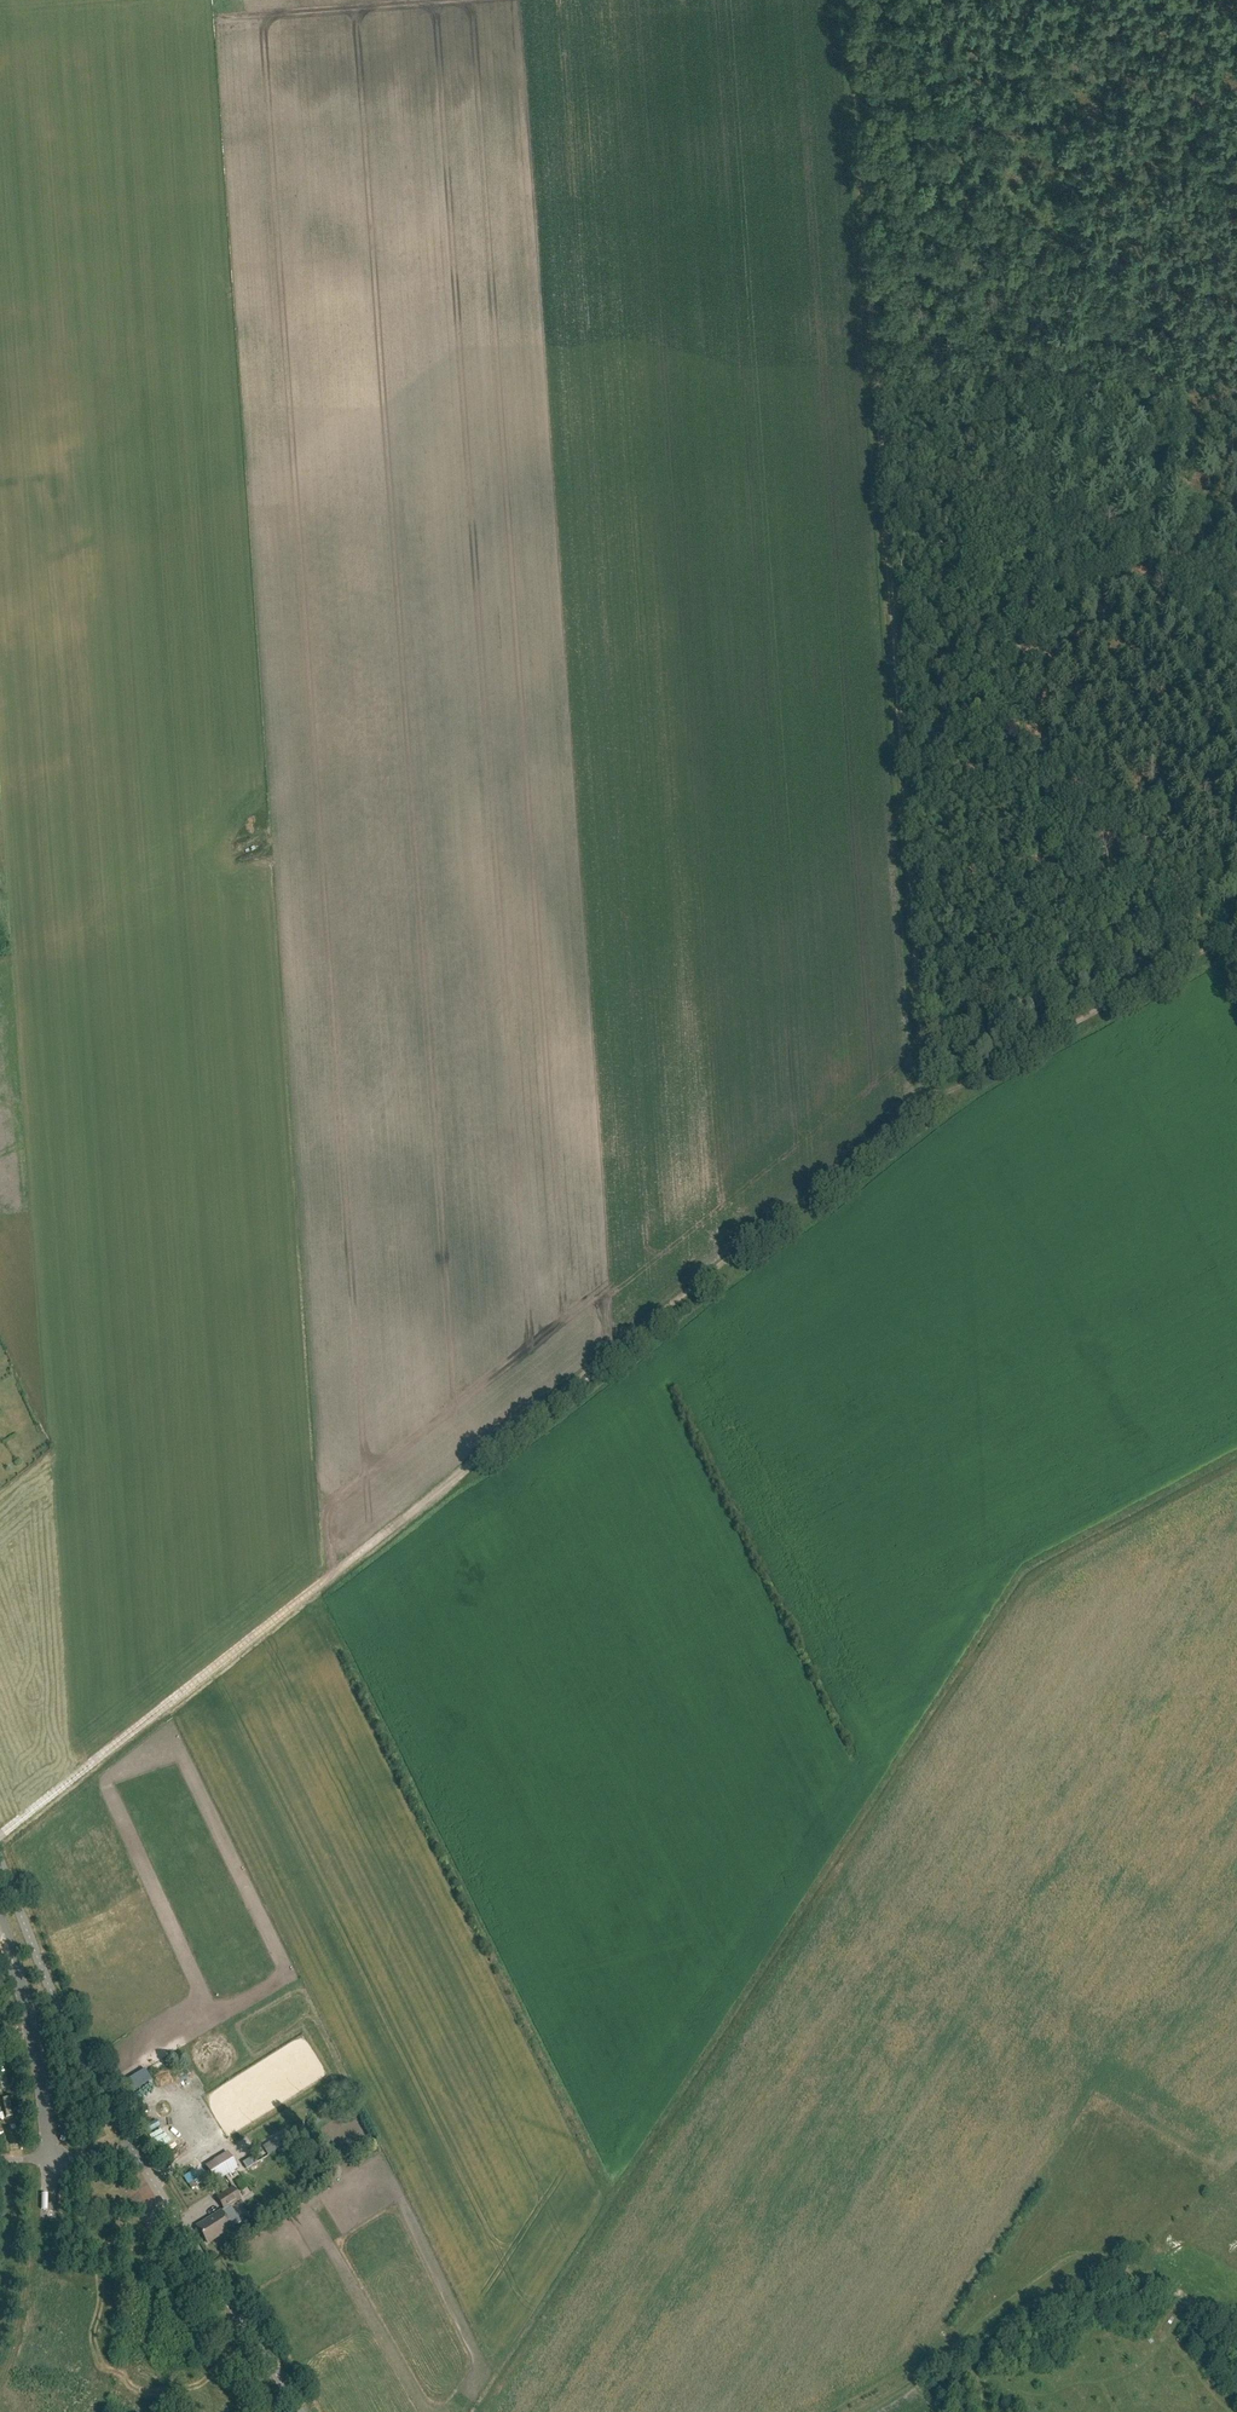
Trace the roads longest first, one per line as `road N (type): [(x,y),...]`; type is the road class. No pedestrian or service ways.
road 1 (track): [(926,1102),(0,1834)]
road 2 (track): [(850,0),(926,1102)]
road 3 (track): [(926,1102),(1207,948),(1236,950)]
road 4 (track): [(955,2357),(1078,2285),(1125,2269),(1236,2332)]
road 5 (unclassified): [(49,2159),(32,2026),(0,1926)]
road 6 (unclassified): [(49,2159),(132,2155),(209,2270)]

